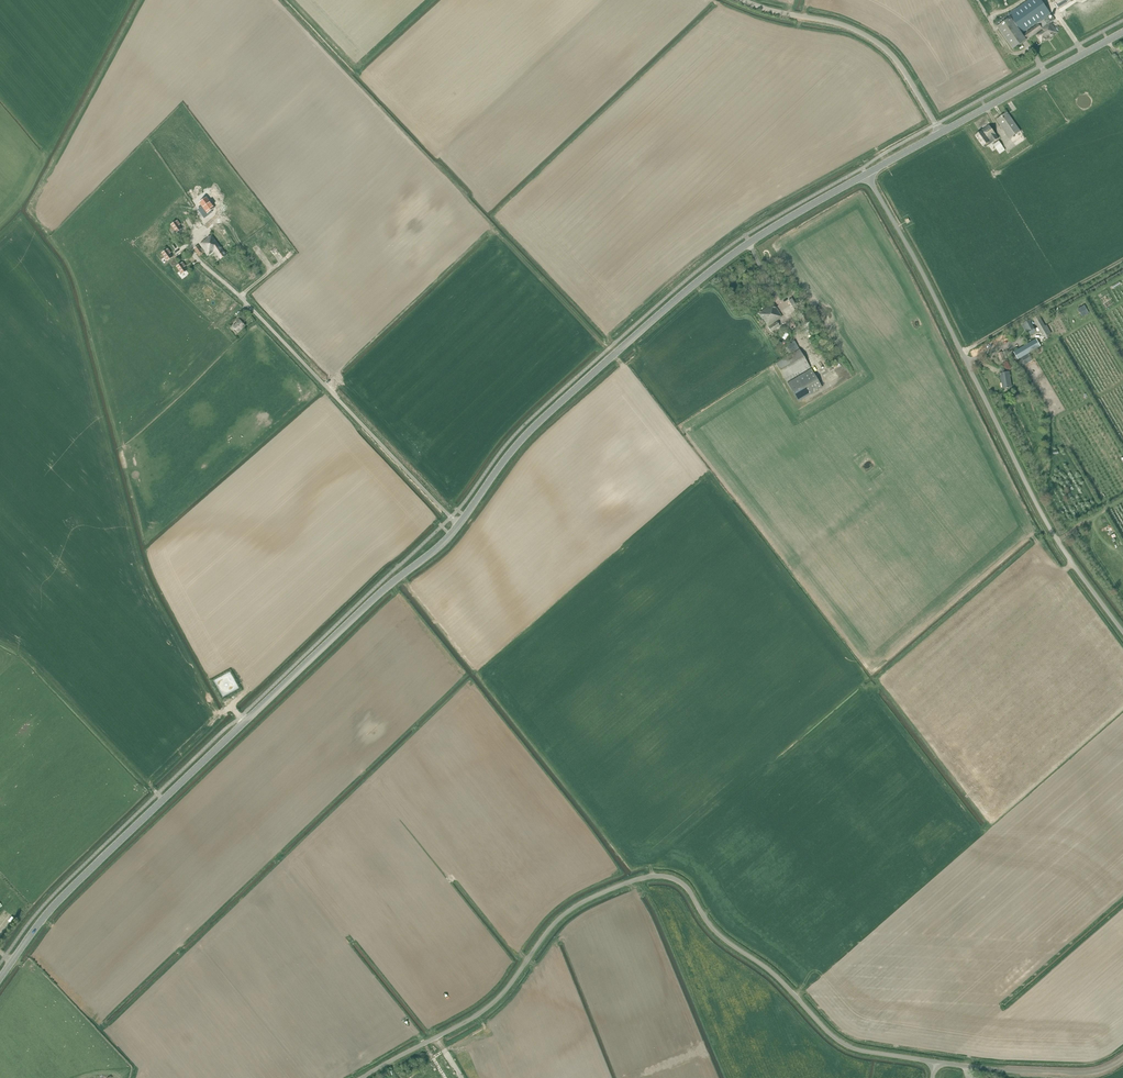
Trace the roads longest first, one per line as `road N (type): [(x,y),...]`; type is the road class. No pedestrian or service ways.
road 1 (tertiary): [(0,979),(64,896),(449,537),(519,442),(568,395),(750,242),(866,174)]
road 2 (unclassified): [(361,1077),(485,1009),(570,910),(650,876),(682,883),(714,932),(846,1046),(934,1062)]
road 3 (unclassified): [(1122,632),(1046,521),(866,174)]
road 4 (unclassified): [(941,132),(885,48),(851,27),(747,0)]
road 5 (tertiary): [(941,132),(1122,32)]
road 6 (unclassified): [(934,1062),(1084,1073),(1122,1058)]

